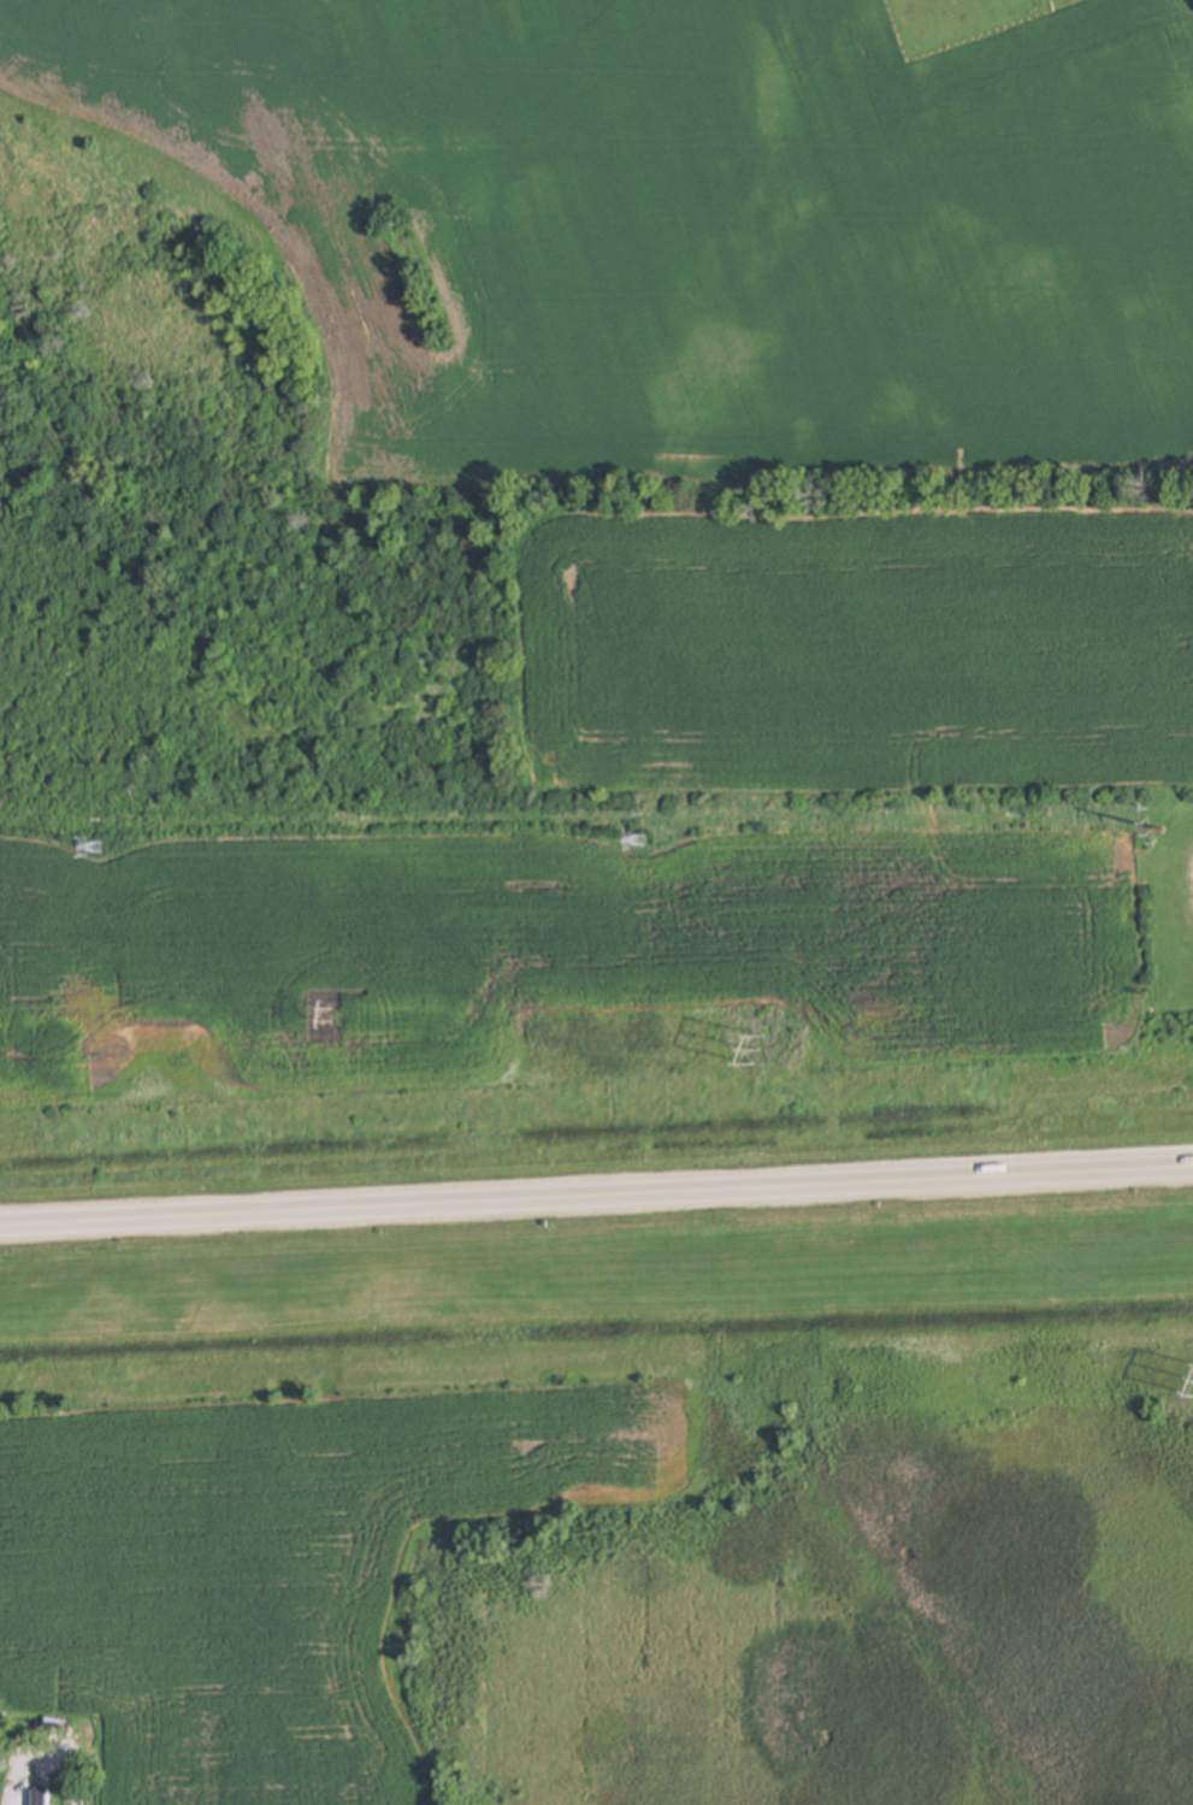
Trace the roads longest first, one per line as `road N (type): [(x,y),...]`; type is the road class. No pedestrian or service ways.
road 1 (primary): [(0,1227),(1192,1165)]

